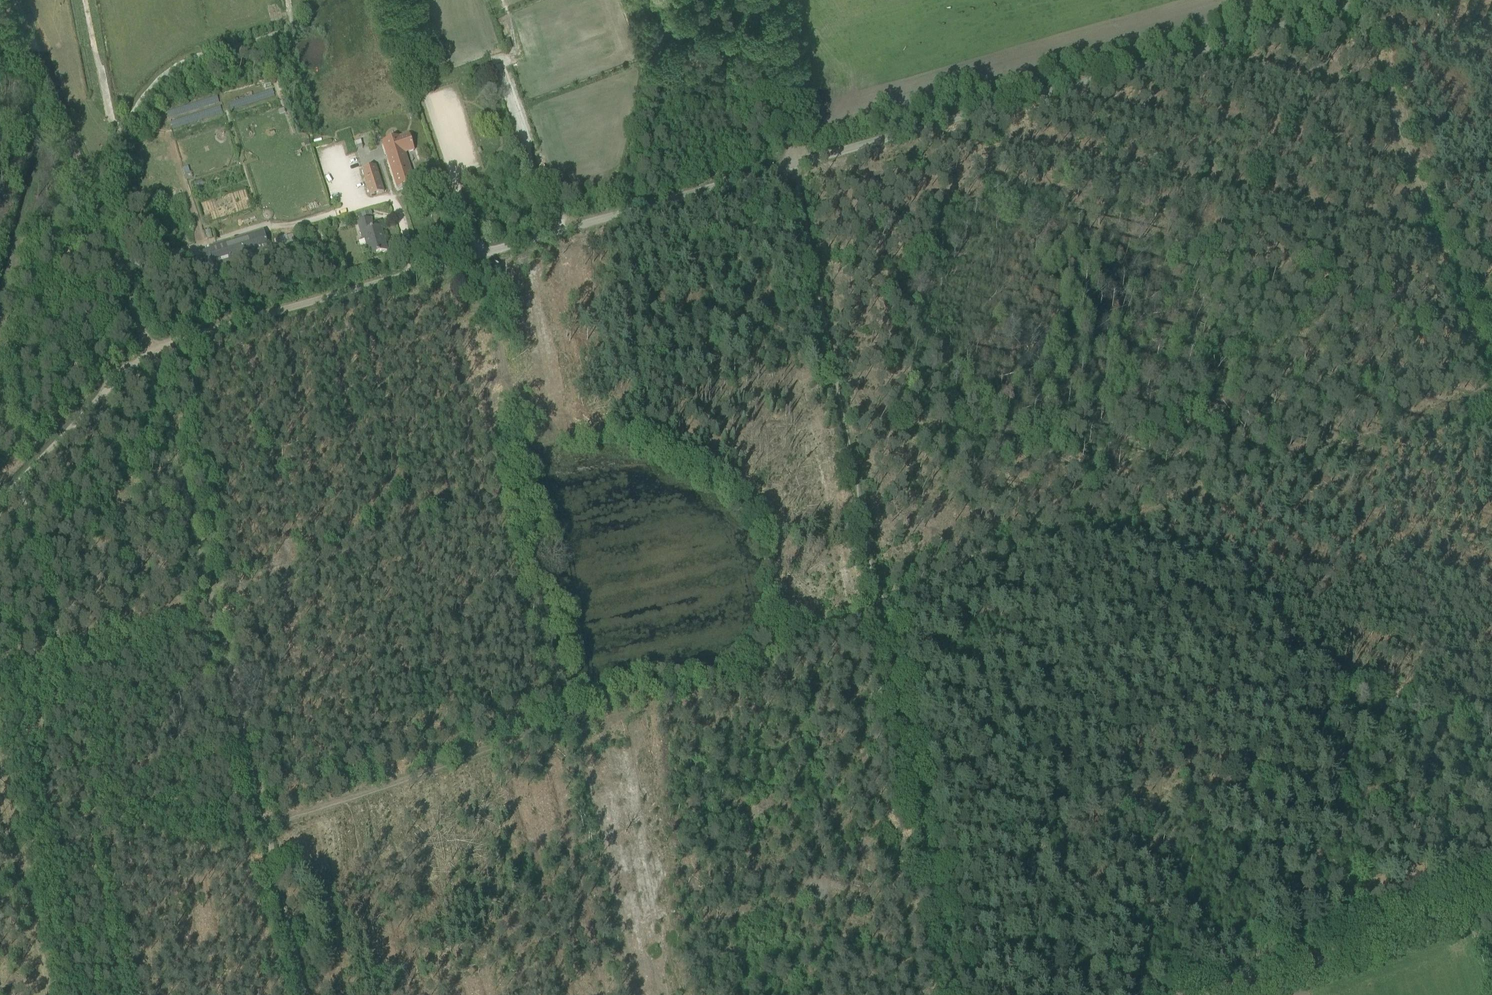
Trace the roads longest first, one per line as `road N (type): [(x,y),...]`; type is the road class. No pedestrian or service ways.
road 1 (unclassified): [(0,501),(123,376),(173,342),(1333,0)]
road 2 (track): [(761,0),(957,994)]
road 3 (track): [(1491,392),(788,639),(725,689),(642,692),(572,714)]
road 4 (track): [(391,0),(477,255),(572,714)]
road 5 (track): [(215,604),(116,246),(18,0)]
road 6 (track): [(1365,0),(1491,356)]
road 7 (track): [(572,714),(267,822)]
road 8 (track): [(1225,994),(1491,892)]
road 9 (track): [(267,822),(215,604)]
road 10 (track): [(553,232),(501,61)]
road 11 (track): [(306,994),(267,822)]
road 12 (track): [(215,604),(59,649)]

